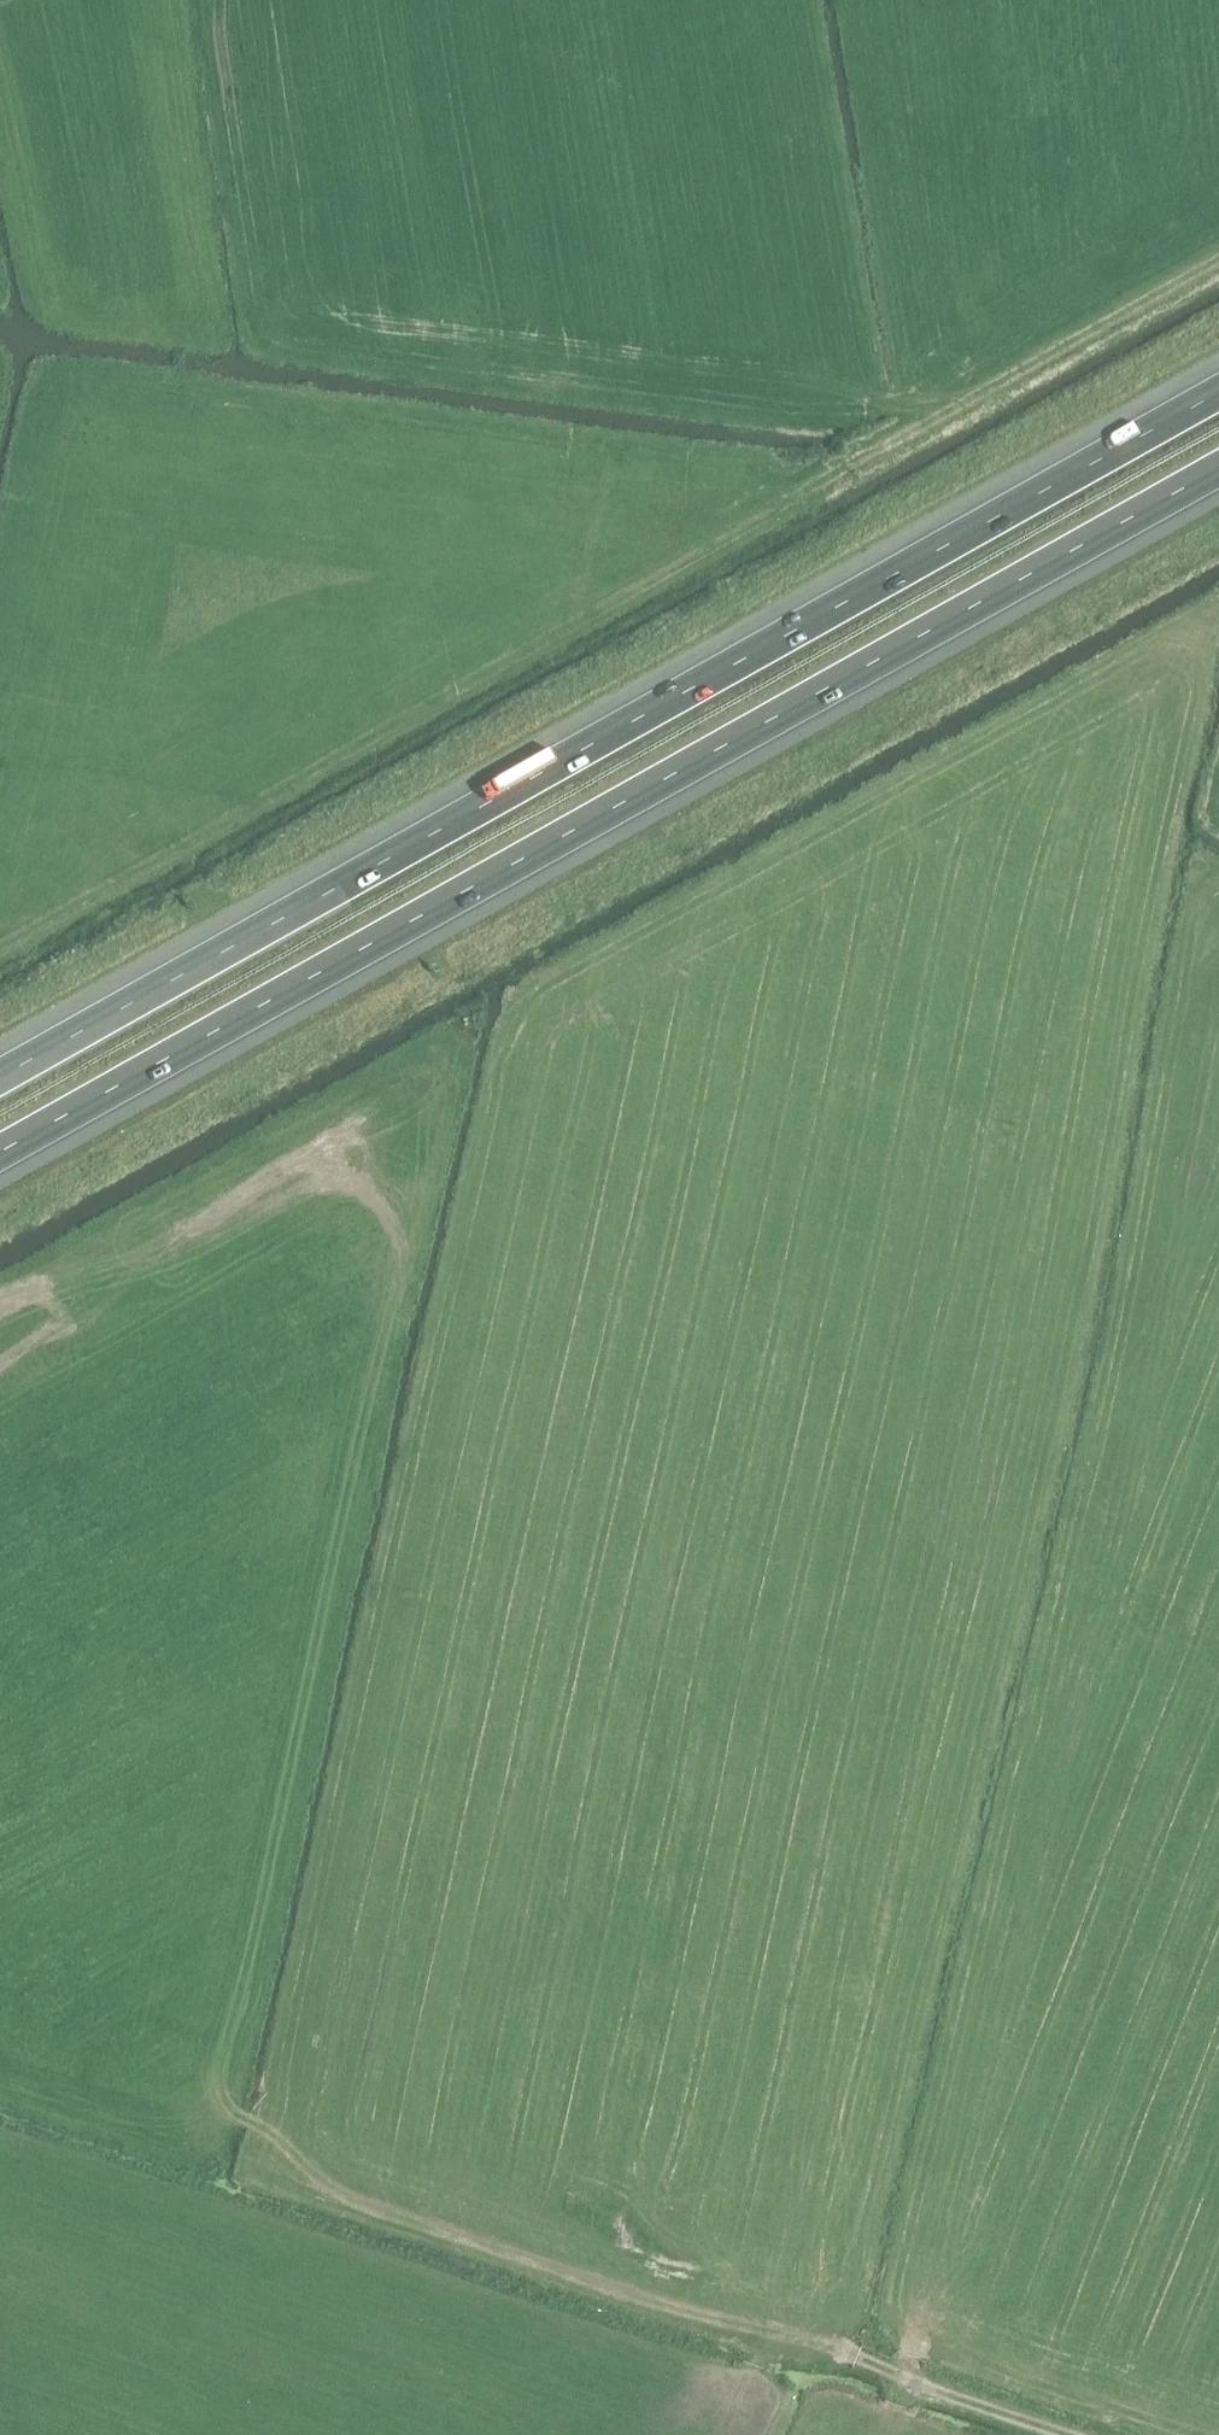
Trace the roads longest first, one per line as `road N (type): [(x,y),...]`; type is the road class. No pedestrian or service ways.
road 1 (motorway): [(1218,392),(0,1077)]
road 2 (motorway): [(0,1153),(1218,469)]
road 3 (track): [(0,2079),(223,2111),(860,2363),(1072,2434)]
road 4 (unclassified): [(581,626),(1218,266)]

